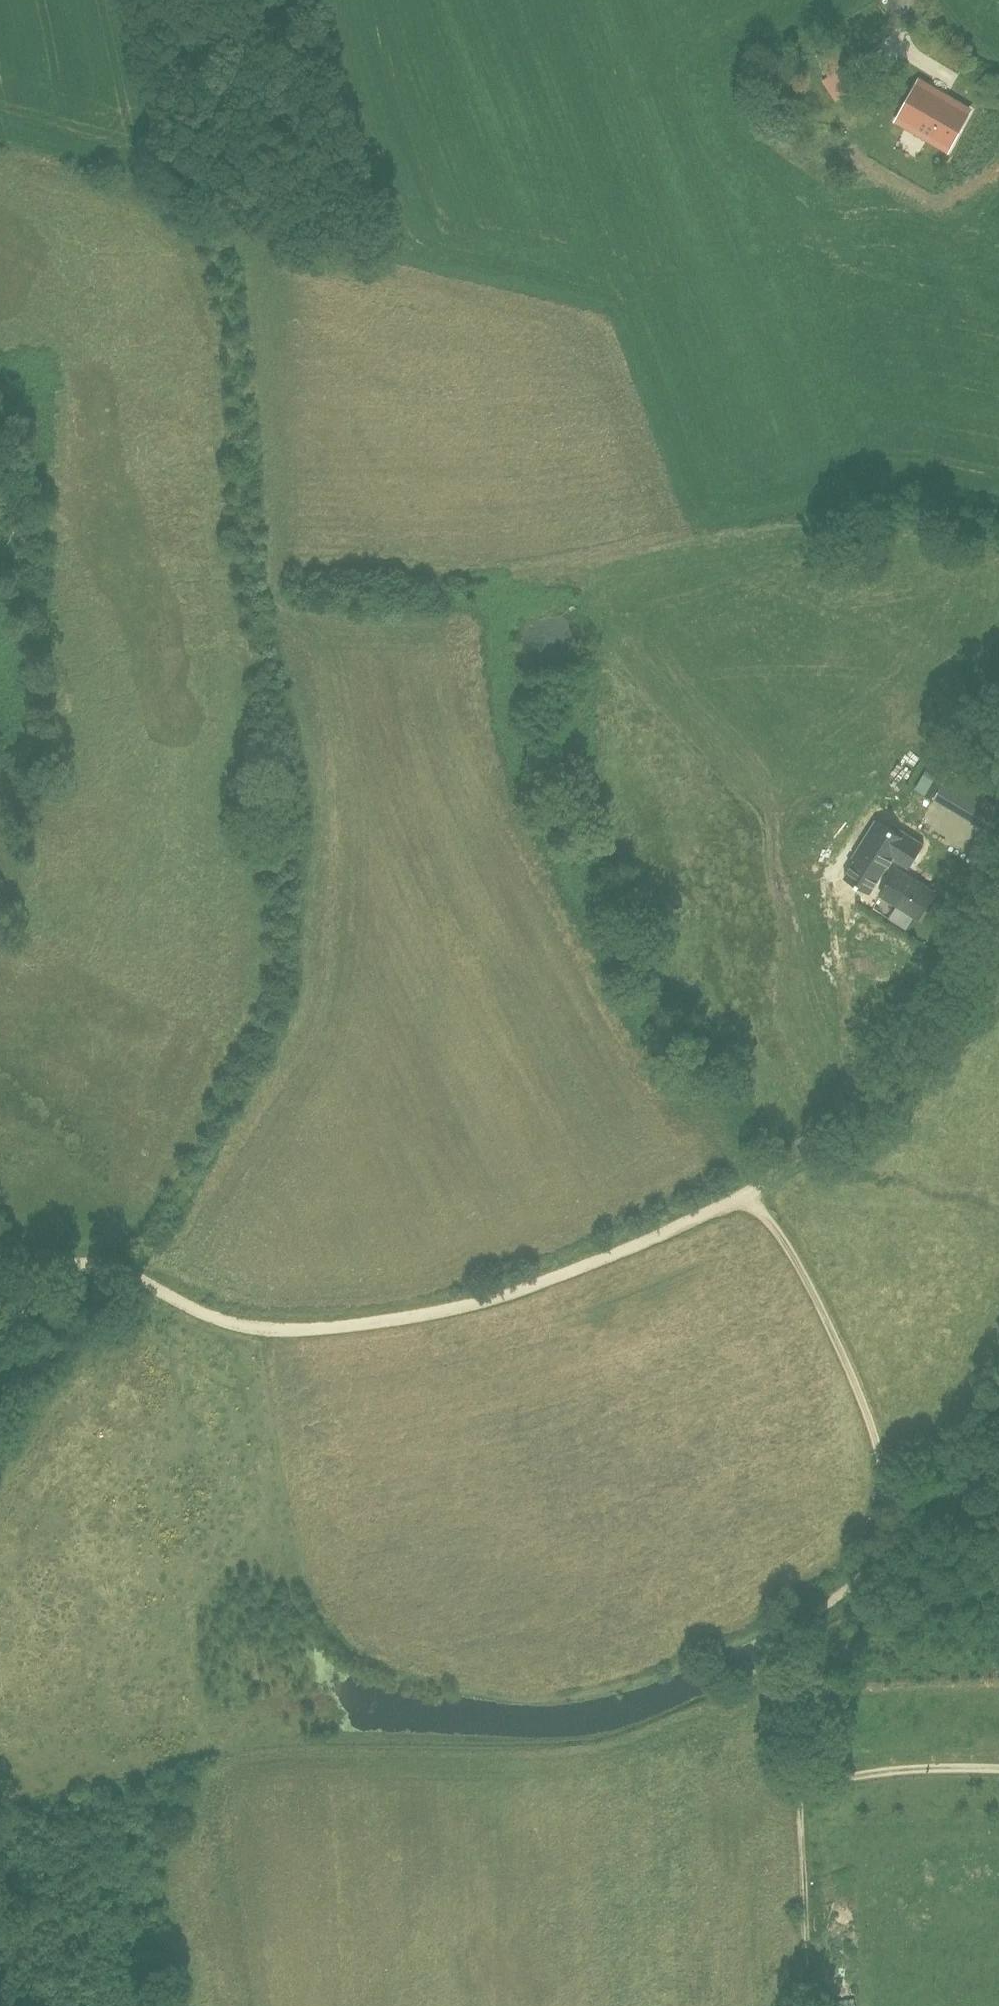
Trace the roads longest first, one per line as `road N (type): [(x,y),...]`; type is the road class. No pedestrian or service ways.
road 1 (track): [(32,1286),(49,1268),(86,1260),(236,1326),(329,1329),(534,1283),(747,1192),(820,1308),(864,1406),(887,1492),(874,1564),(811,1618),(789,1652),(787,1753),(799,1775)]
road 2 (track): [(747,1192),(891,1069),(981,914)]
road 3 (track): [(799,1775),(804,2005)]
road 4 (track): [(799,1775),(998,1768)]

